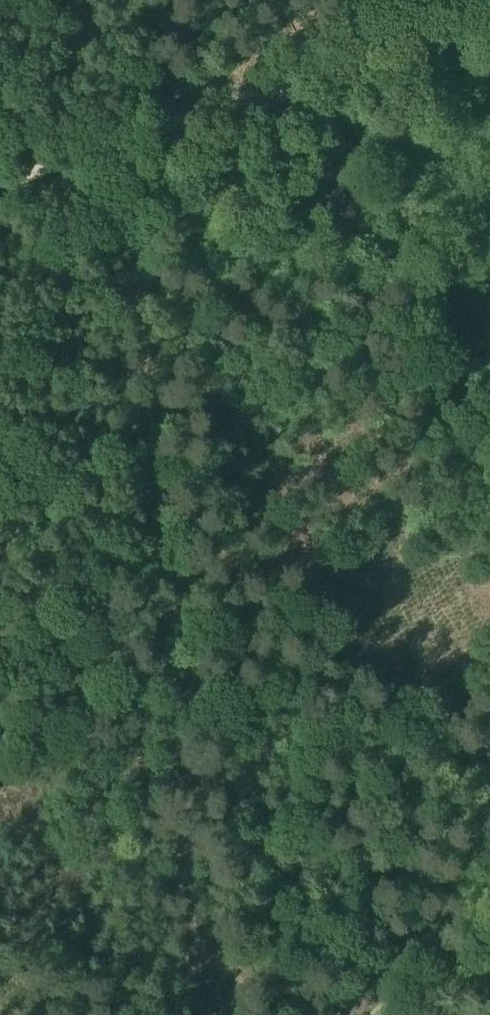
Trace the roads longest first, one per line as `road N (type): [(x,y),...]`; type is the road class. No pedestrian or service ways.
road 1 (track): [(201,1014),(138,138),(113,0)]
road 2 (track): [(489,19),(0,184)]
road 3 (track): [(489,940),(379,1014)]

